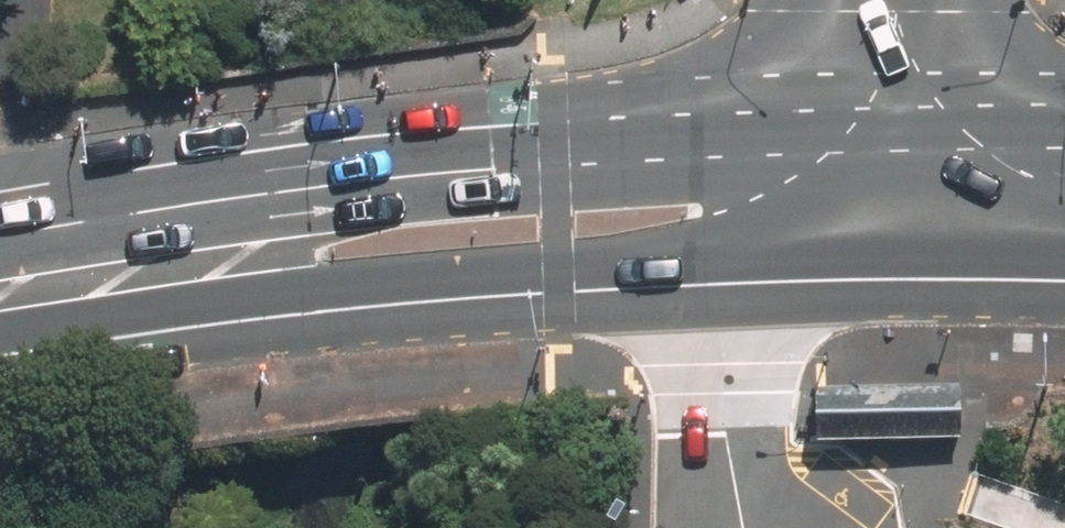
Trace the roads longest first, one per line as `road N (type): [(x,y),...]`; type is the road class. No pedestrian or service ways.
road 1 (primary): [(231,265),(295,175),(553,151),(728,141),(832,168),(894,221)]
road 2 (primary): [(894,221),(841,282),(307,316),(231,265)]
road 3 (primary): [(0,297),(231,265)]
road 4 (secondary): [(894,221),(904,0)]
road 5 (primary): [(894,221),(1064,223)]

